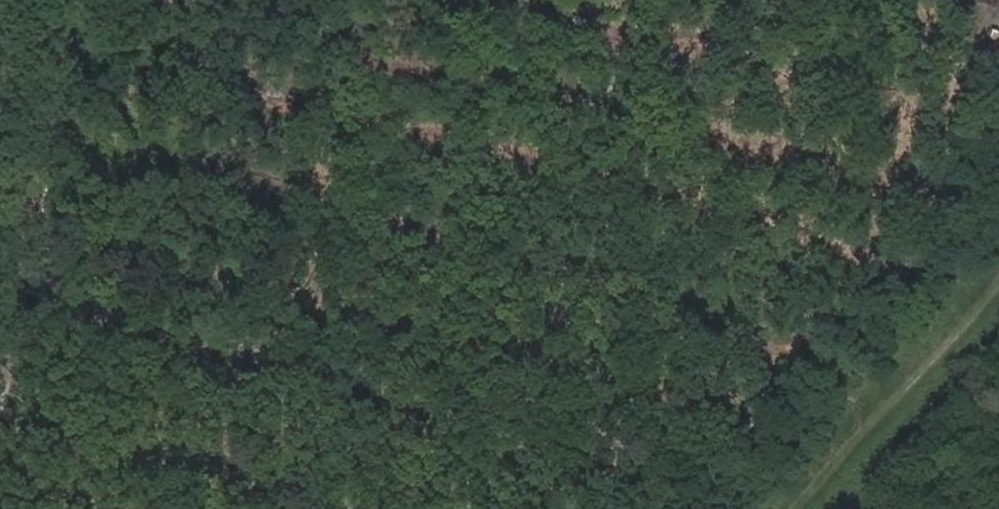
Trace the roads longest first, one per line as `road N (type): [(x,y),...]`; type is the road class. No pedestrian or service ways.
road 1 (track): [(791,508),(998,283)]
road 2 (track): [(68,0),(0,293)]

